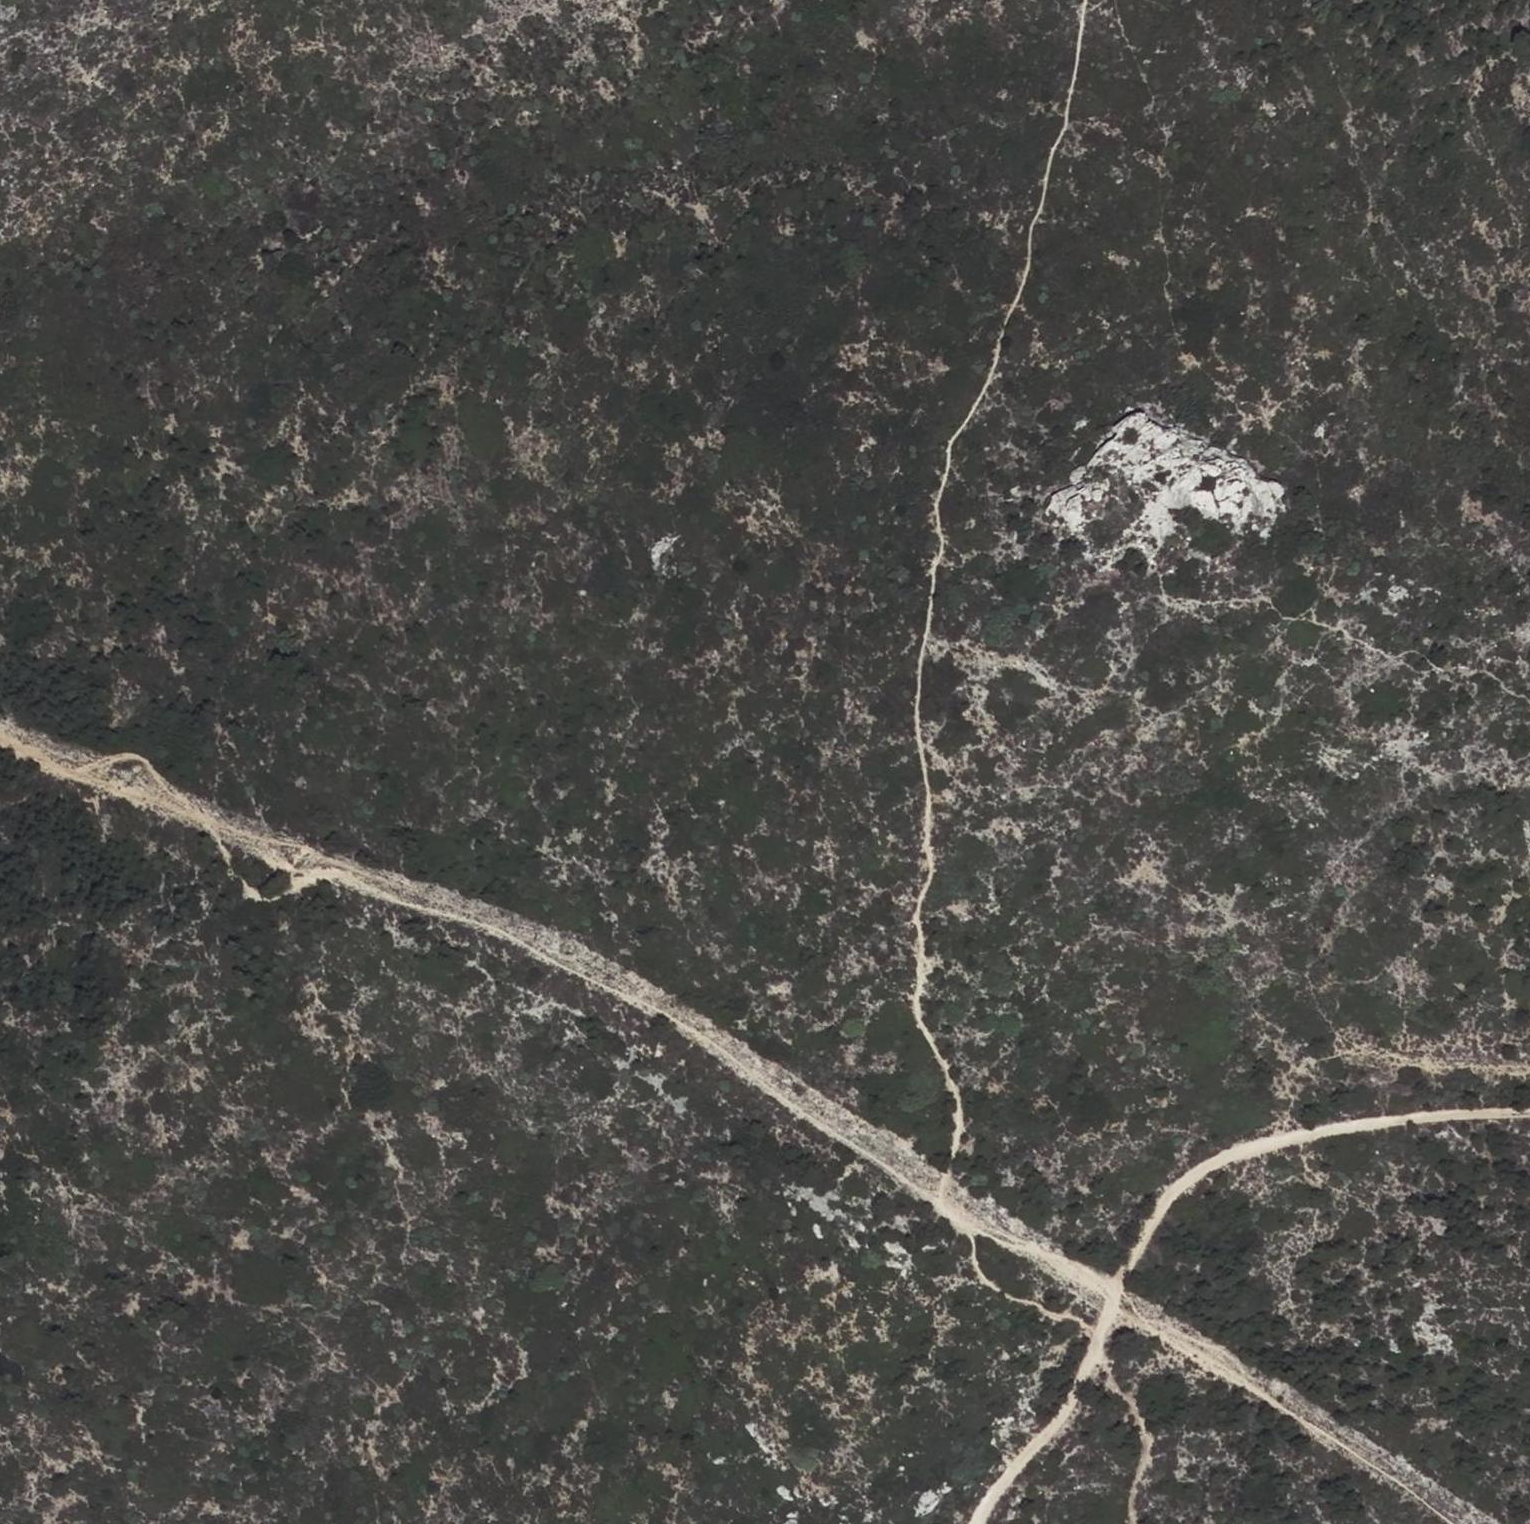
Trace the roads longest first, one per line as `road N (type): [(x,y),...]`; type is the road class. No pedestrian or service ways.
road 1 (track): [(1113,1296),(1180,1187),(1244,1147),(1408,1121),(1529,1118)]
road 2 (track): [(1458,1523),(1113,1296)]
road 3 (track): [(1113,1296),(1083,1378),(989,1523)]

